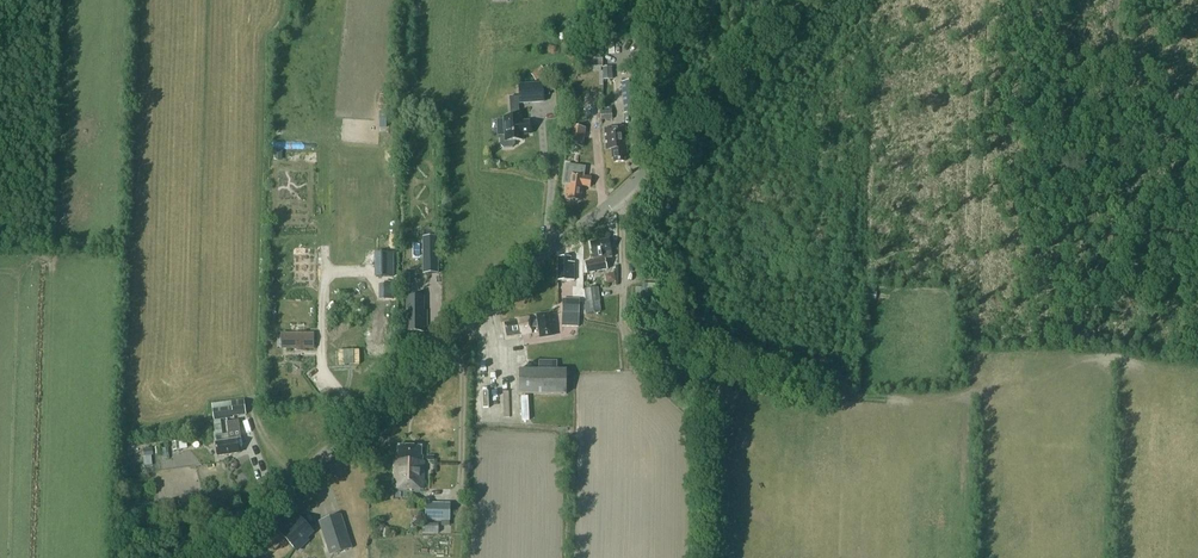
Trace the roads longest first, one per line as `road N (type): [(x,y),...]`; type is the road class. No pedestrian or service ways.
road 1 (unclassified): [(212,557),(464,324),(626,188),(796,0)]
road 2 (track): [(706,557),(715,419),(707,403),(628,360),(626,188)]
road 3 (track): [(446,341),(462,369),(457,530)]

